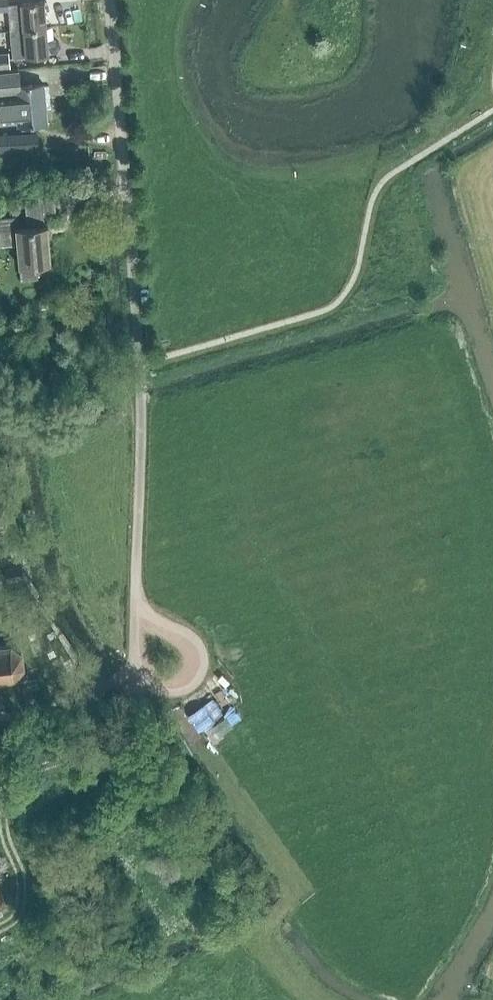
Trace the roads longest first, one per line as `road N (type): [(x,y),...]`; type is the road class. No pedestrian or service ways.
road 1 (residential): [(134,592),(139,365),(109,0)]
road 2 (residential): [(134,592),(135,670),(160,692),(191,686),(203,664),(199,644),(137,602)]

